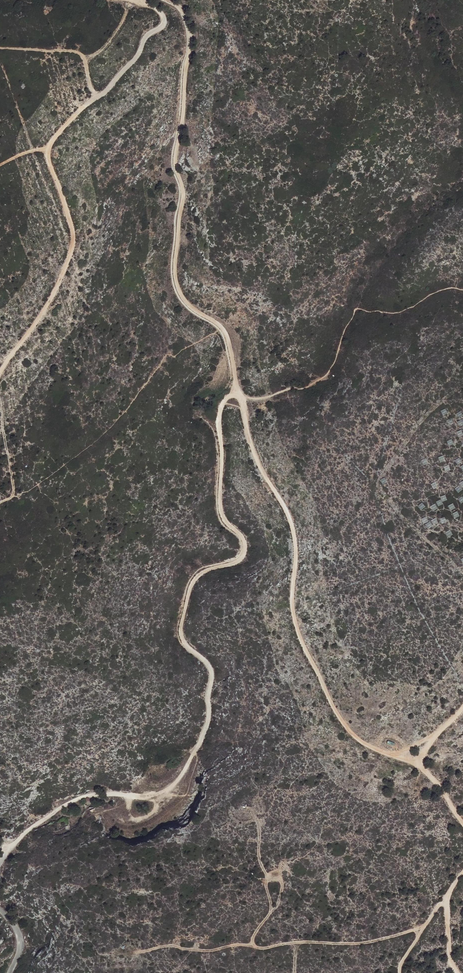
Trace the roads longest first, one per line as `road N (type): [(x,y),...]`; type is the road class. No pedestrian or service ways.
road 1 (track): [(462,710),(418,762),(388,754),(347,729),(299,634),(291,517),(255,456),(224,328),(192,308),(176,281),(191,34),(173,0)]
road 2 (track): [(145,0),(162,10),(163,25),(53,142),(49,157),(70,216),(71,260),(0,379)]
road 3 (track): [(426,927),(356,945),(143,952)]

